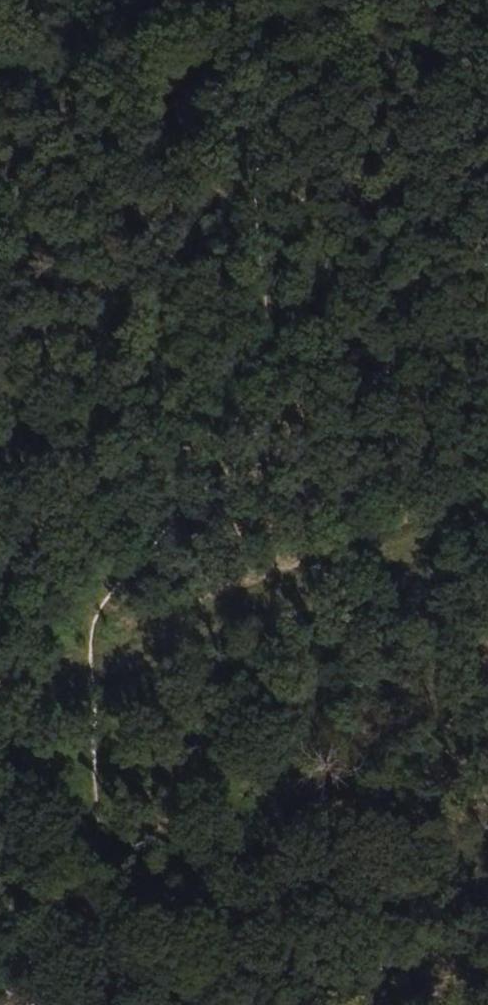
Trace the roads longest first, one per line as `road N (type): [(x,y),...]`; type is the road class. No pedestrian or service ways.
road 1 (track): [(0,693),(487,520)]

